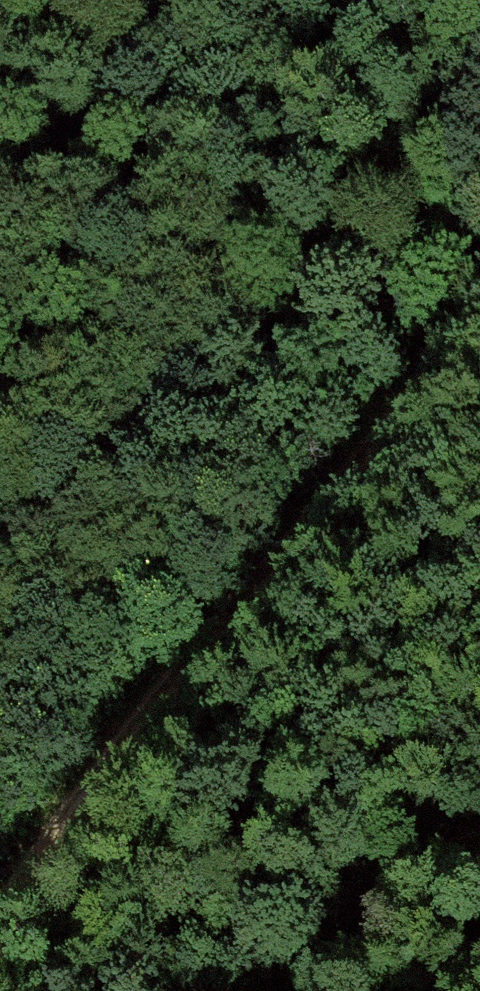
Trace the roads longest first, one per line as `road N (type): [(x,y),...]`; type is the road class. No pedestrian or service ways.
road 1 (track): [(479,318),(315,506),(0,894)]
road 2 (track): [(479,83),(336,261),(0,563)]

